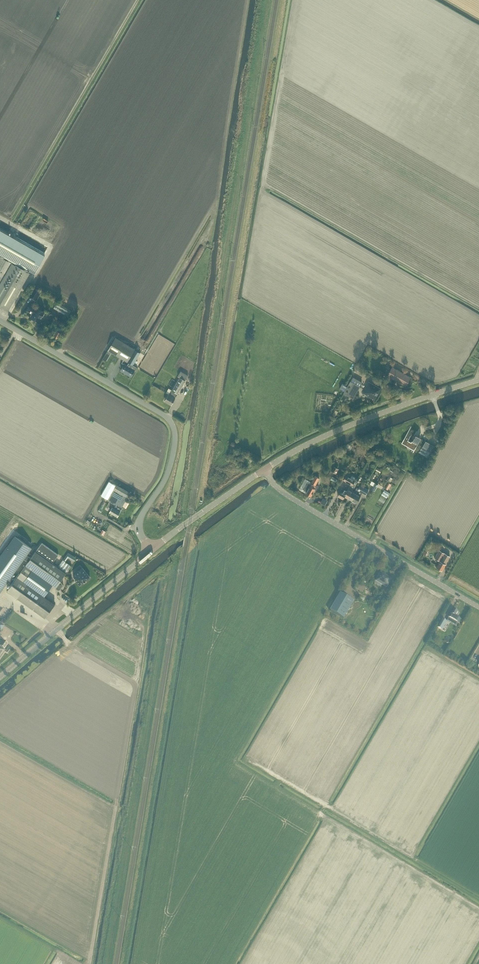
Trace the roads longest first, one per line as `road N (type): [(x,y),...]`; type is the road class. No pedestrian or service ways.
road 1 (unclassified): [(151,550),(139,526),(169,470),(171,422),(0,320)]
road 2 (unclassified): [(478,606),(288,494),(265,469)]
road 3 (unclassified): [(265,469),(354,423),(478,380)]
road 4 (unclassified): [(0,678),(151,550)]
road 5 (unclassified): [(151,550),(265,469)]

